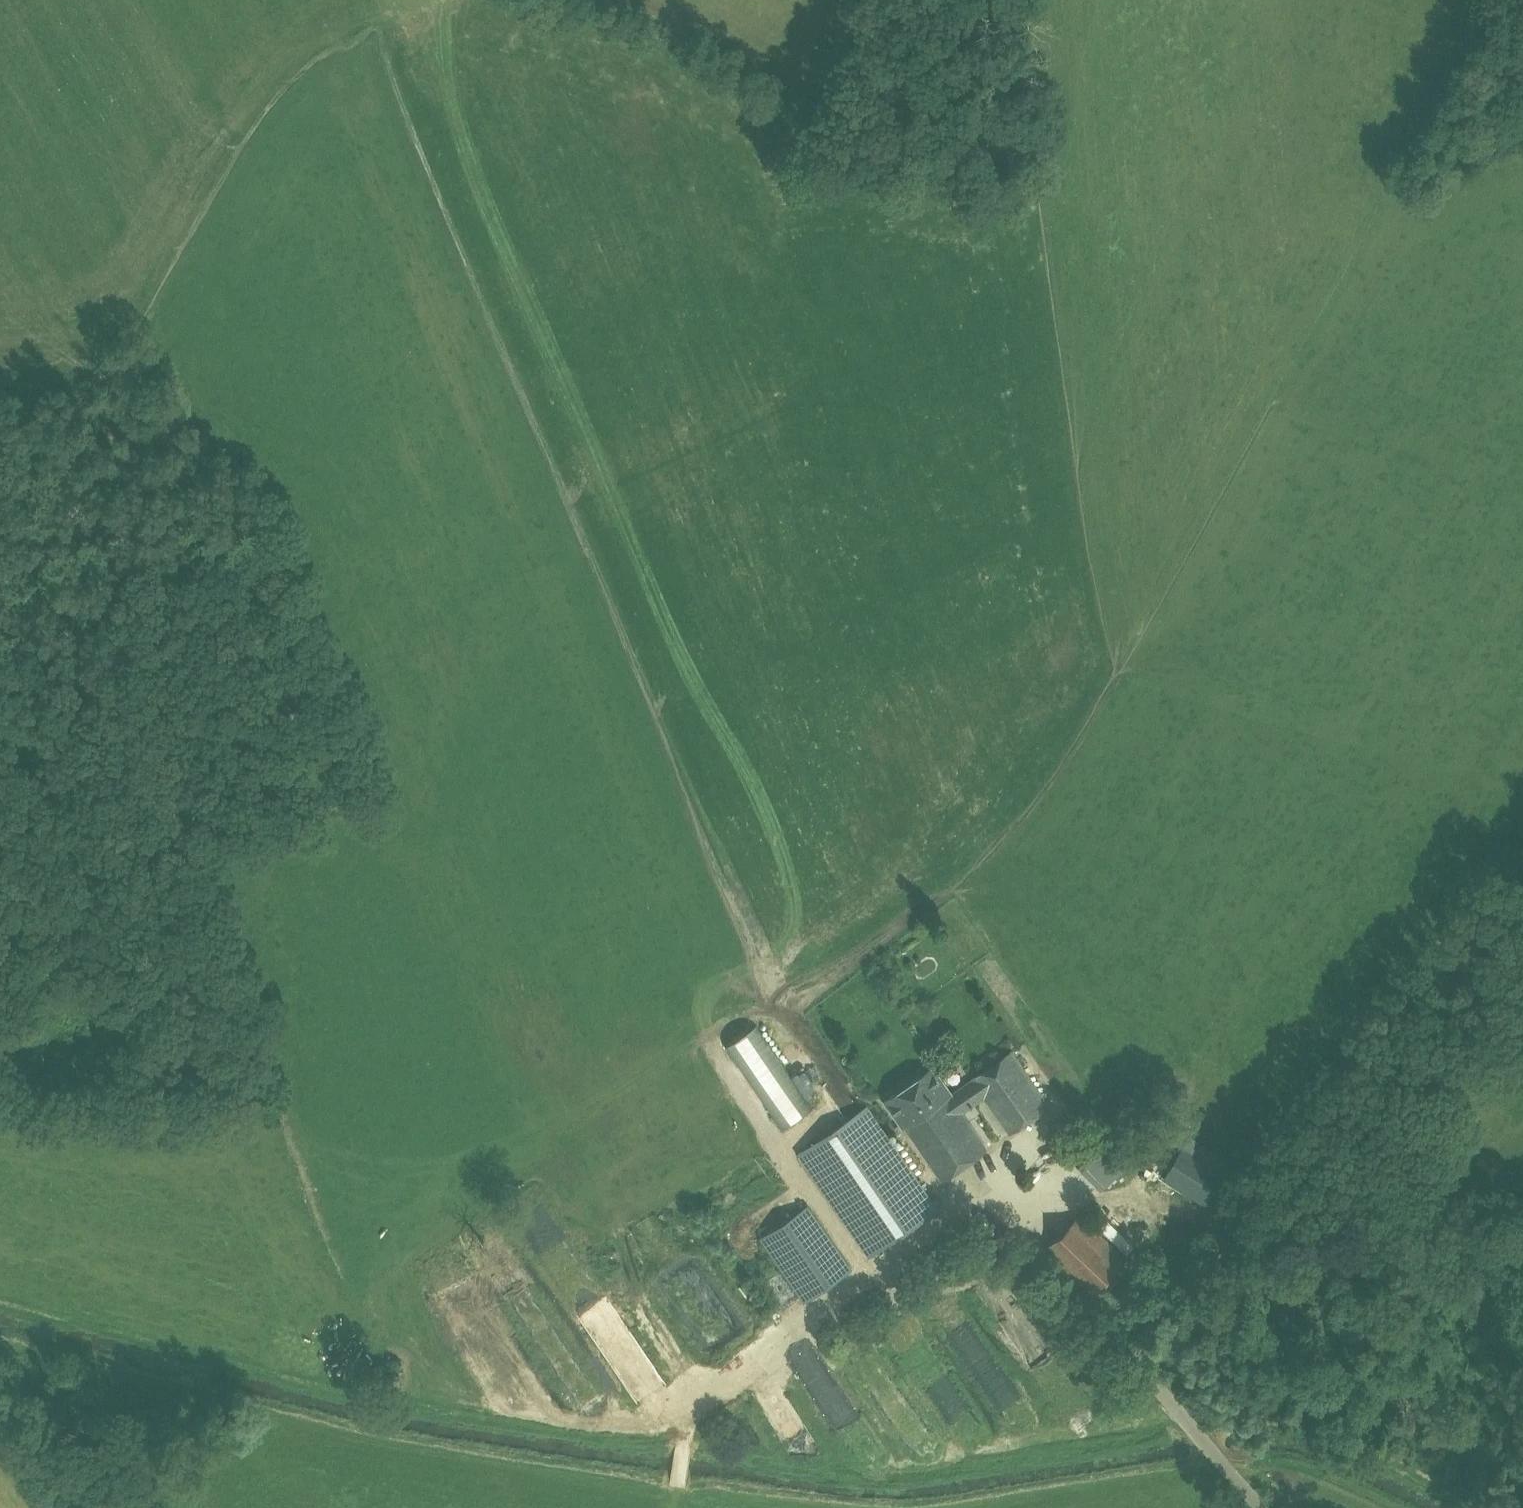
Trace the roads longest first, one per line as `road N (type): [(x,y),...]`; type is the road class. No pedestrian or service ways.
road 1 (track): [(1038,1443),(933,1459),(865,1350),(804,1336),(692,1396),(641,1412),(470,1399),(395,1262)]
road 2 (track): [(1177,1425),(1245,1383),(1302,1328),(1361,1223),(1522,1205)]
road 3 (track): [(867,1272),(706,1041)]
road 4 (track): [(1361,1223),(1385,1176),(1522,1000)]
road 5 (track): [(692,1396),(582,1203)]
road 6 (track): [(801,1338),(813,1312),(867,1272),(902,1261)]

